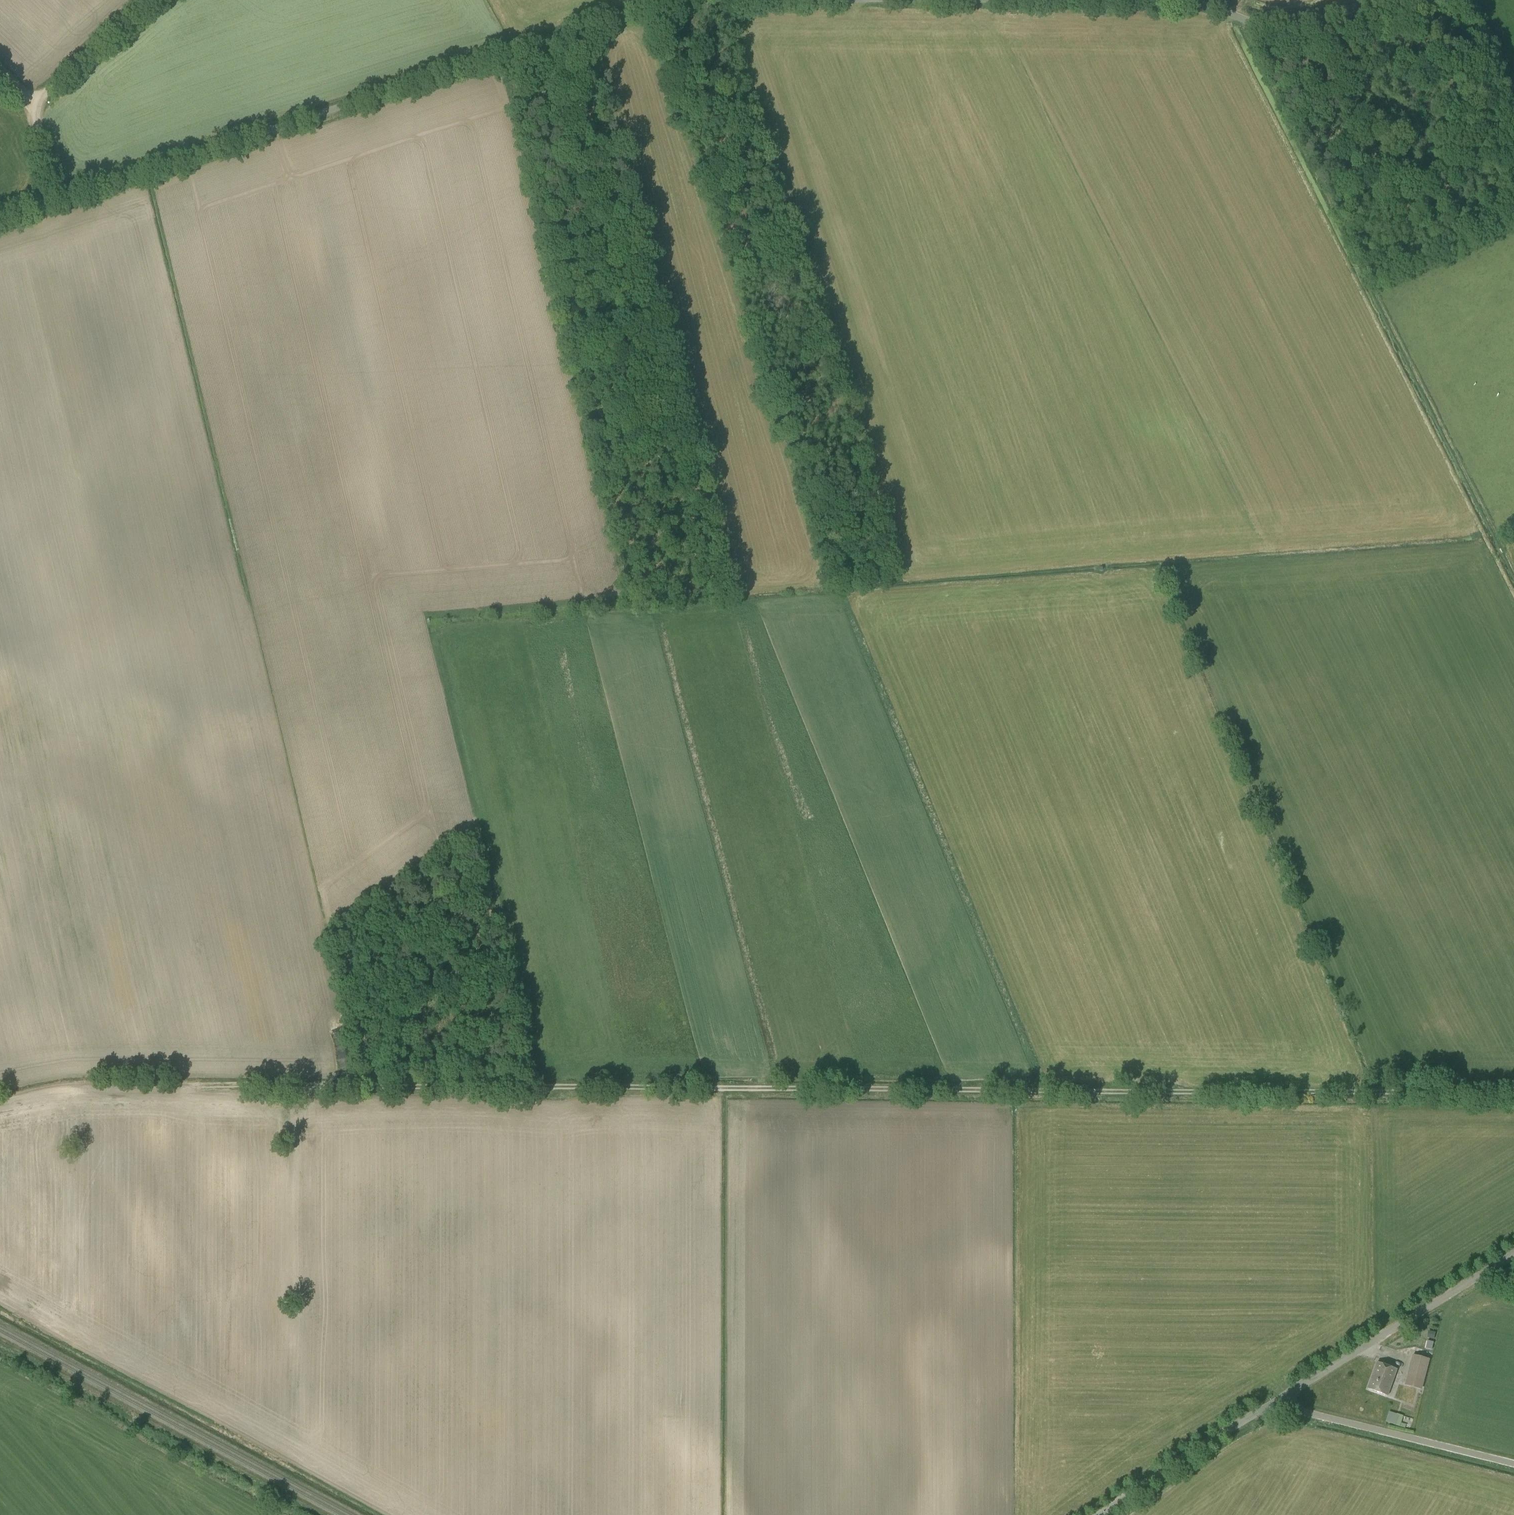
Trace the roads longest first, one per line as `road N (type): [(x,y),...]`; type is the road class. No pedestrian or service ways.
road 1 (track): [(1513,1094),(142,1083)]
road 2 (unclassified): [(60,186),(643,0)]
road 3 (unclassified): [(1283,1397),(1513,1254)]
road 4 (unclassified): [(1513,1463),(1290,1407),(1283,1397)]
road 5 (unclassified): [(60,186),(35,93),(142,0)]
road 6 (unclassified): [(1100,1514),(1283,1397)]
road 7 (unclassified): [(1207,0),(1286,25),(1376,0)]

